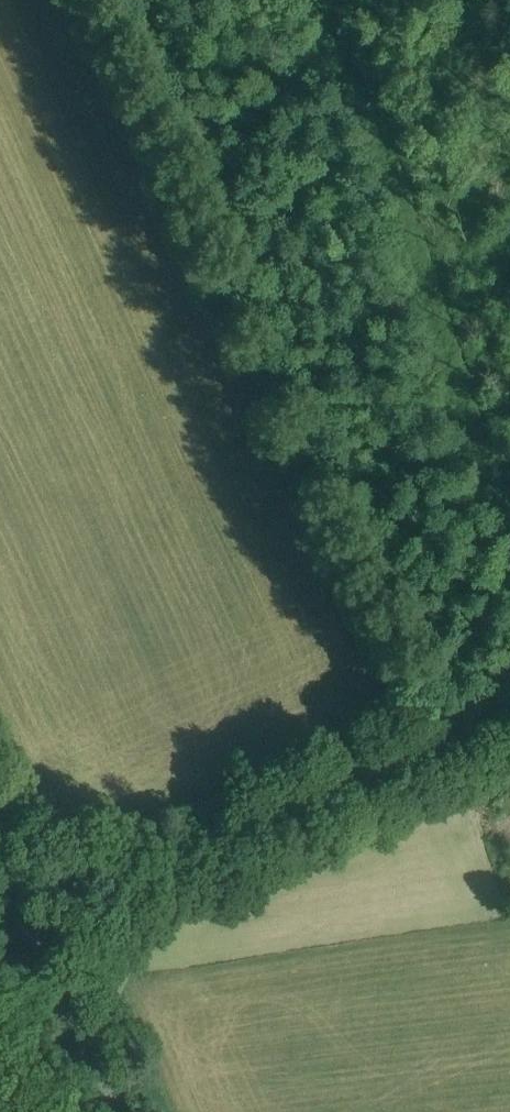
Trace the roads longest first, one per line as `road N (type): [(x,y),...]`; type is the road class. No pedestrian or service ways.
road 1 (unclassified): [(113,1111),(0,856)]

